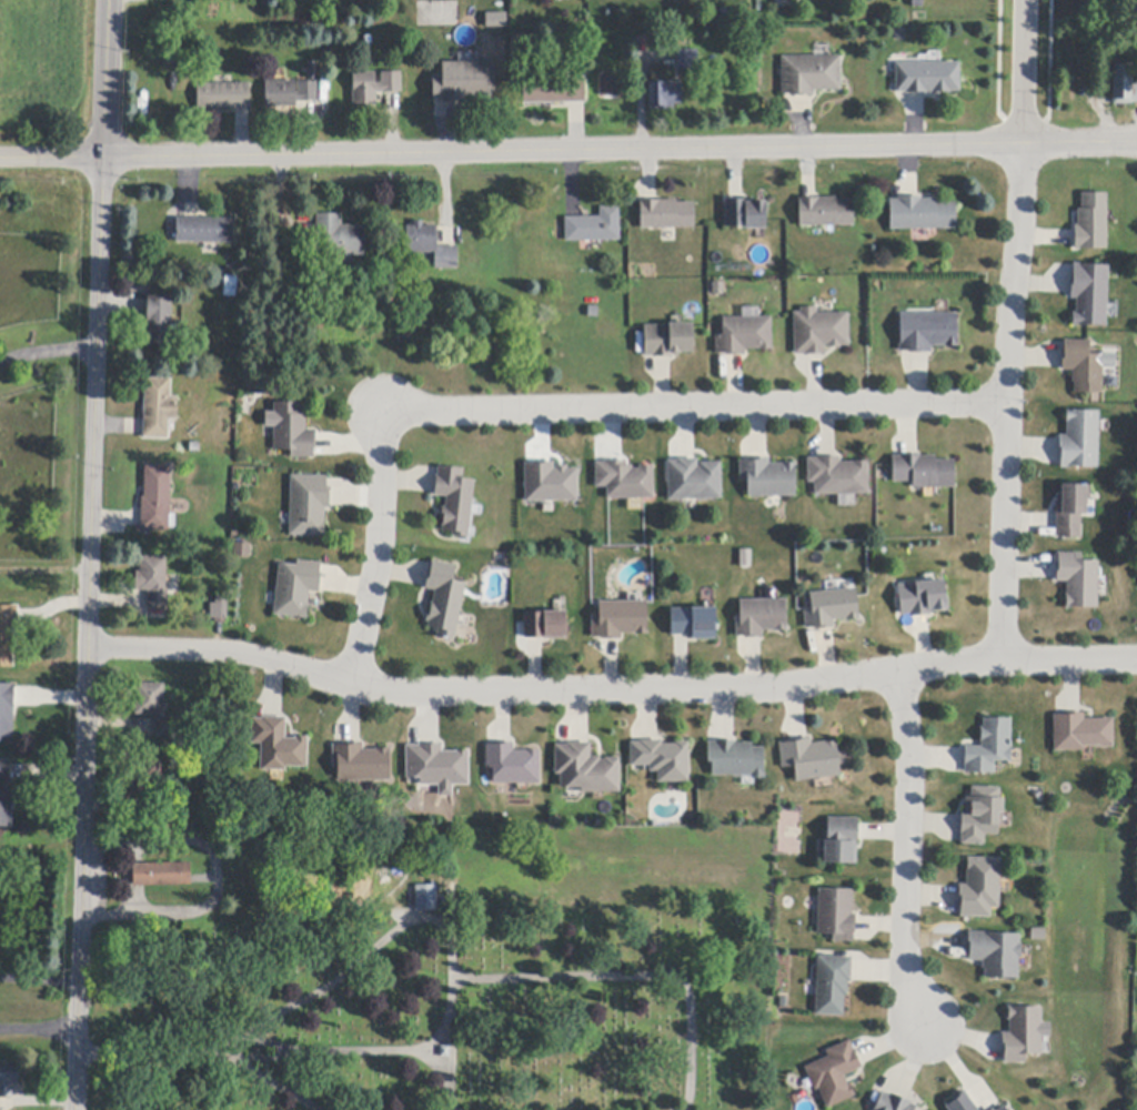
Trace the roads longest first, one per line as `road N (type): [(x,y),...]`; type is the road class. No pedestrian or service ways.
road 1 (residential): [(1136,142),(0,160)]
road 2 (residential): [(72,1109),(109,0)]
road 3 (residential): [(88,648),(237,653),(401,695),(774,688),(1004,664),(1136,662)]
road 4 (residential): [(1004,664),(1005,403),(1026,0)]
road 5 (residential): [(382,412),(1005,403)]
road 6 (residential): [(920,1018),(905,982),(910,767),(896,675)]
road 7 (residential): [(348,687),(380,552),(382,412)]

